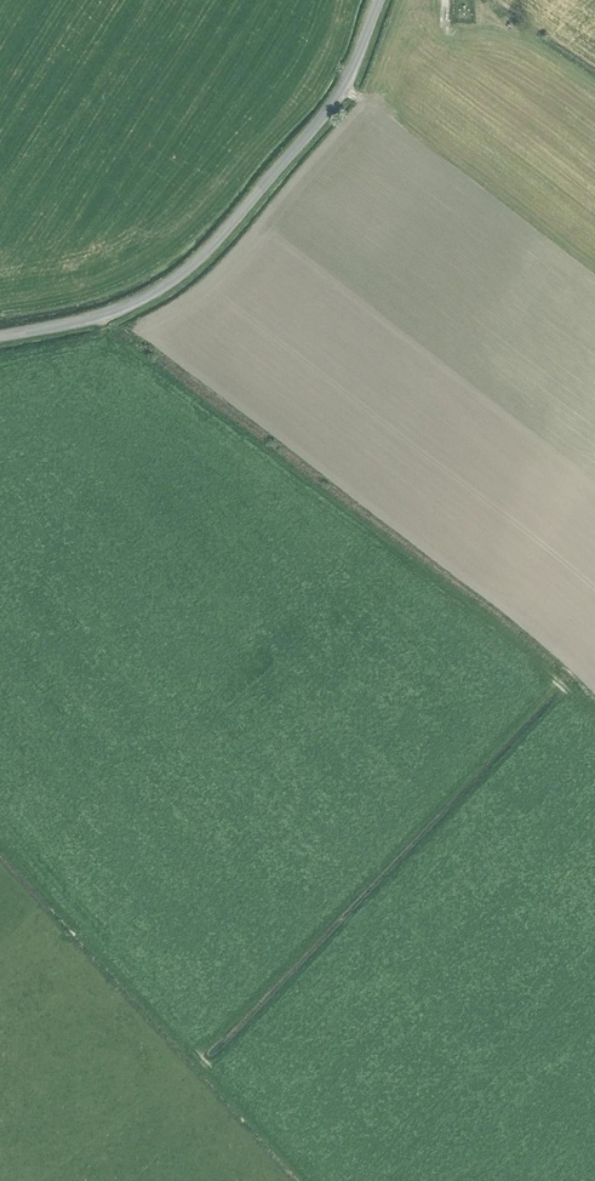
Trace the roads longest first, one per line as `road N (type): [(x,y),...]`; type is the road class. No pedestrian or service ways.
road 1 (unclassified): [(0,336),(127,307),(207,251),(327,111),(378,0)]

